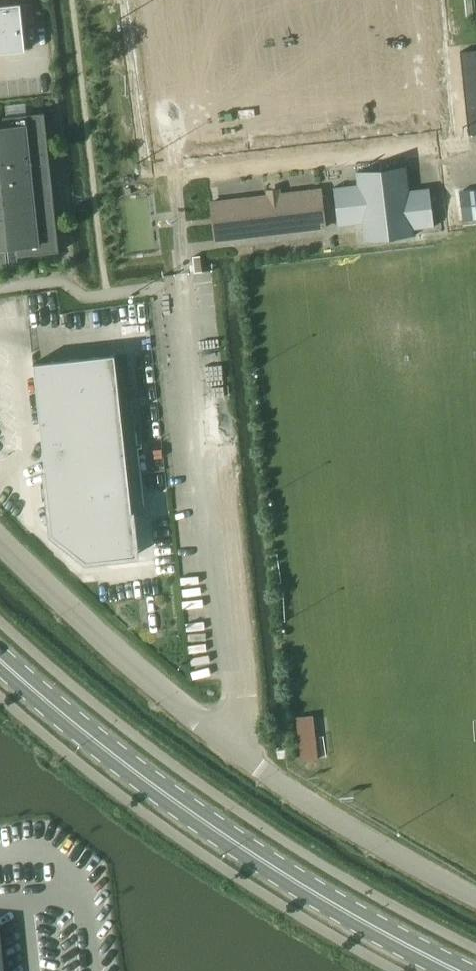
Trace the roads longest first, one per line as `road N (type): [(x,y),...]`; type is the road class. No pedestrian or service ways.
road 1 (primary): [(454,970),(244,853),(0,663)]
road 2 (unclassified): [(187,285),(243,758)]
road 3 (unclassified): [(243,758),(89,631),(0,543)]
road 4 (unclassified): [(475,900),(411,868),(243,758)]

